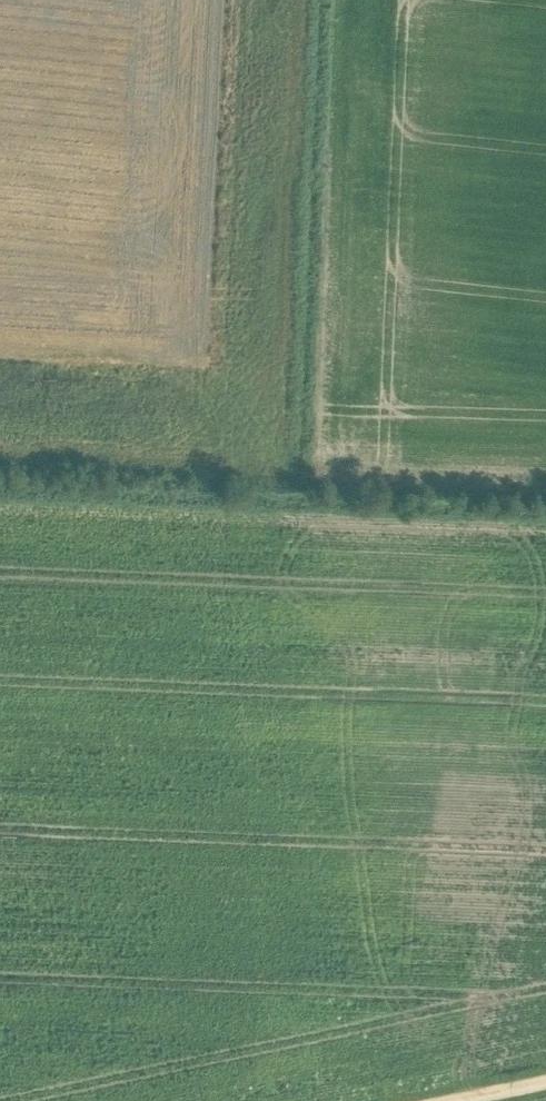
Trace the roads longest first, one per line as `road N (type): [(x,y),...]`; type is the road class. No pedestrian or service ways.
road 1 (track): [(428,1100),(545,1076)]

